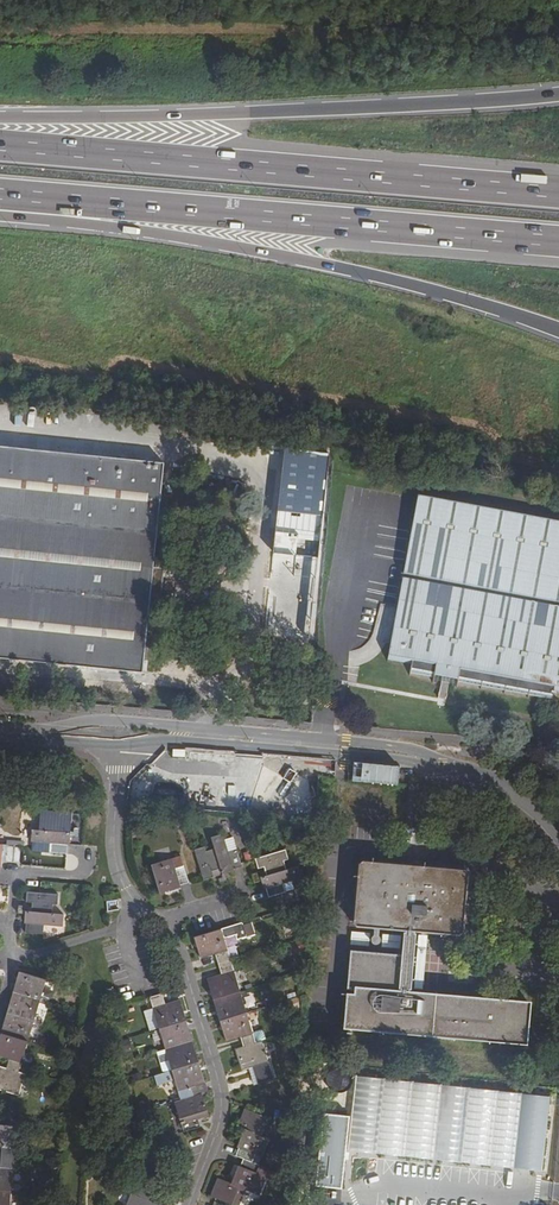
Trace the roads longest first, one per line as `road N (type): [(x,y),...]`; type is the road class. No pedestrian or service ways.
road 1 (motorway): [(0,216),(319,262),(558,328)]
road 2 (motorway): [(558,194),(0,145)]
road 3 (motorway): [(0,196),(558,243)]
road 4 (motorway): [(558,93),(329,110),(0,117)]
road 5 (residential): [(119,741),(118,870),(134,899),(163,916),(183,950),(222,1084),(217,1133),(190,1204)]
road 6 (unclassified): [(473,773),(396,746),(101,719),(36,734)]
road 7 (unclassified): [(119,741),(473,773)]

